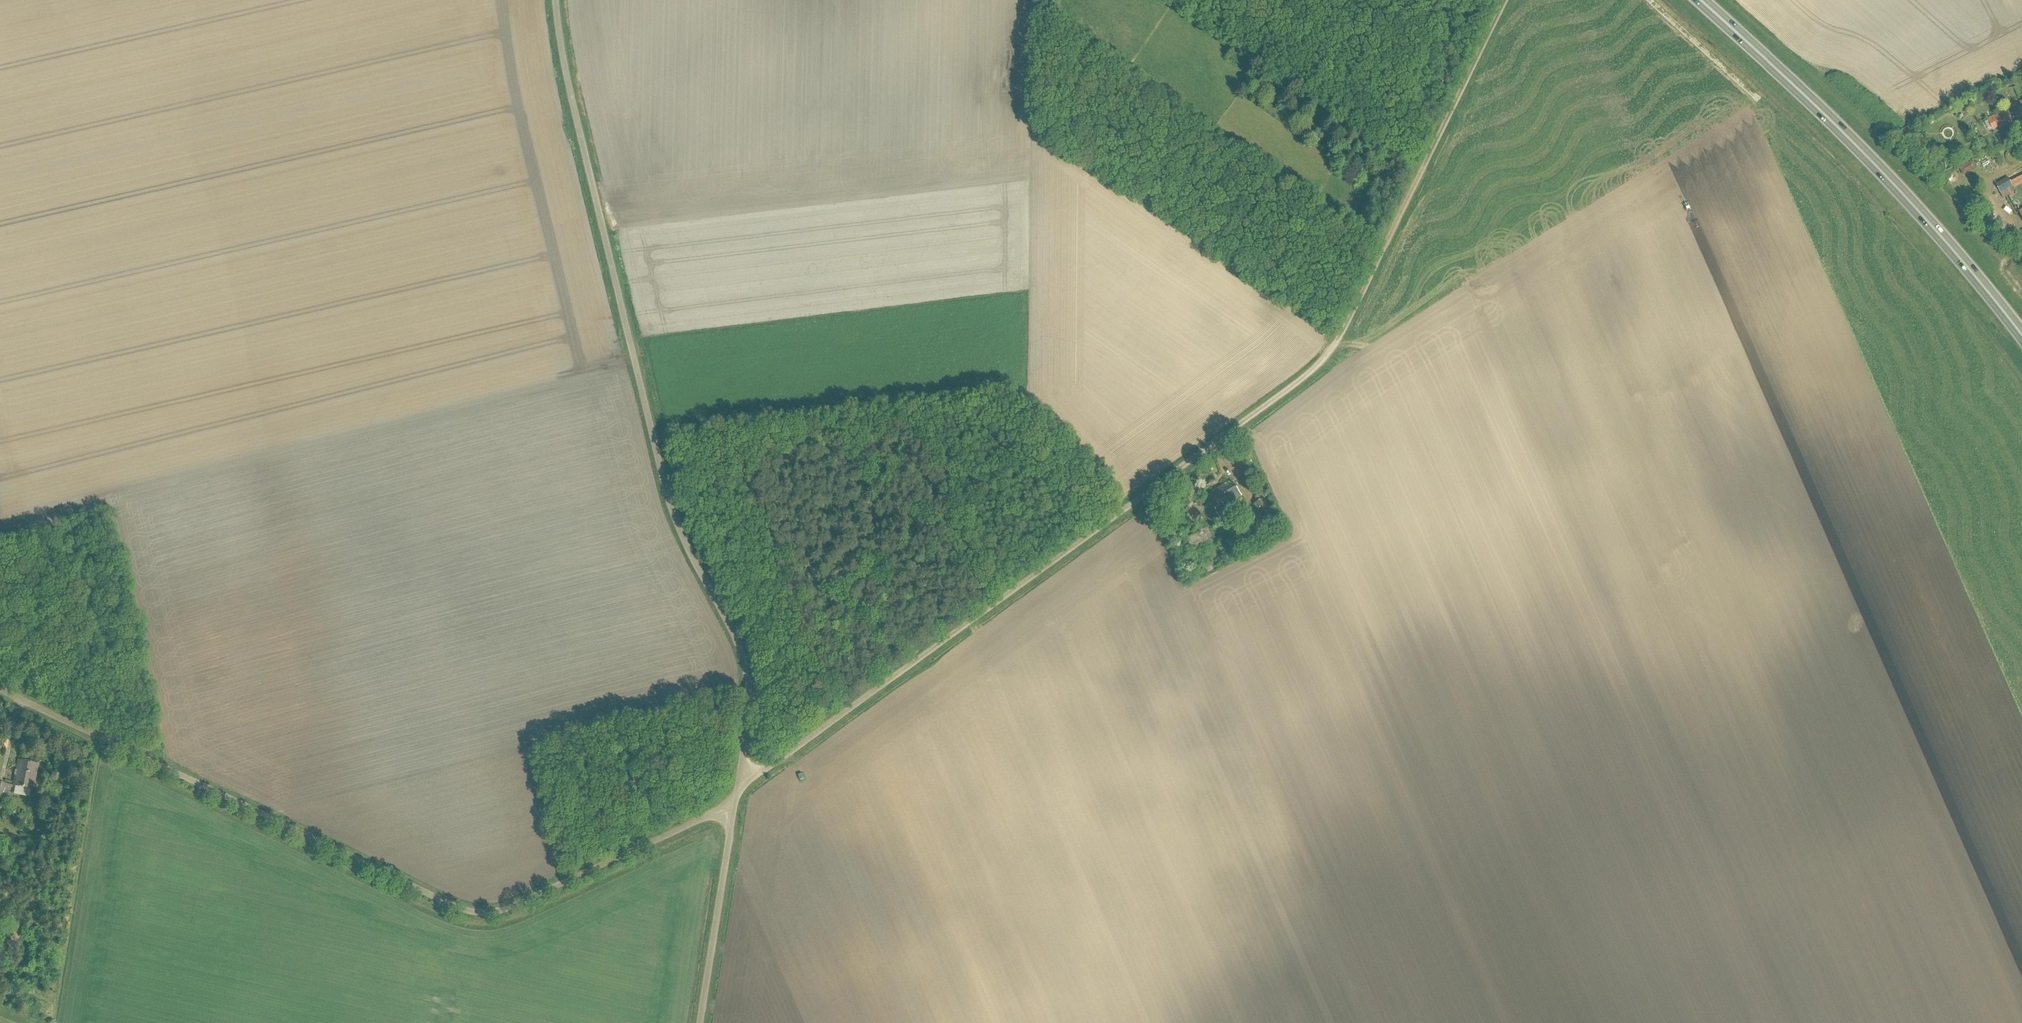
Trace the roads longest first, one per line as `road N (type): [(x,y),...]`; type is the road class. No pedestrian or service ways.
road 1 (unclassified): [(736,792),(1316,368),(1504,0)]
road 2 (unclassified): [(736,792),(747,673),(665,484),(577,121),(555,0)]
road 3 (unclassified): [(736,792),(710,814),(514,905),(478,912),(0,689)]
road 4 (trunk): [(2021,336),(1917,209),(1700,0)]
road 5 (unclassified): [(700,1022),(736,792)]

